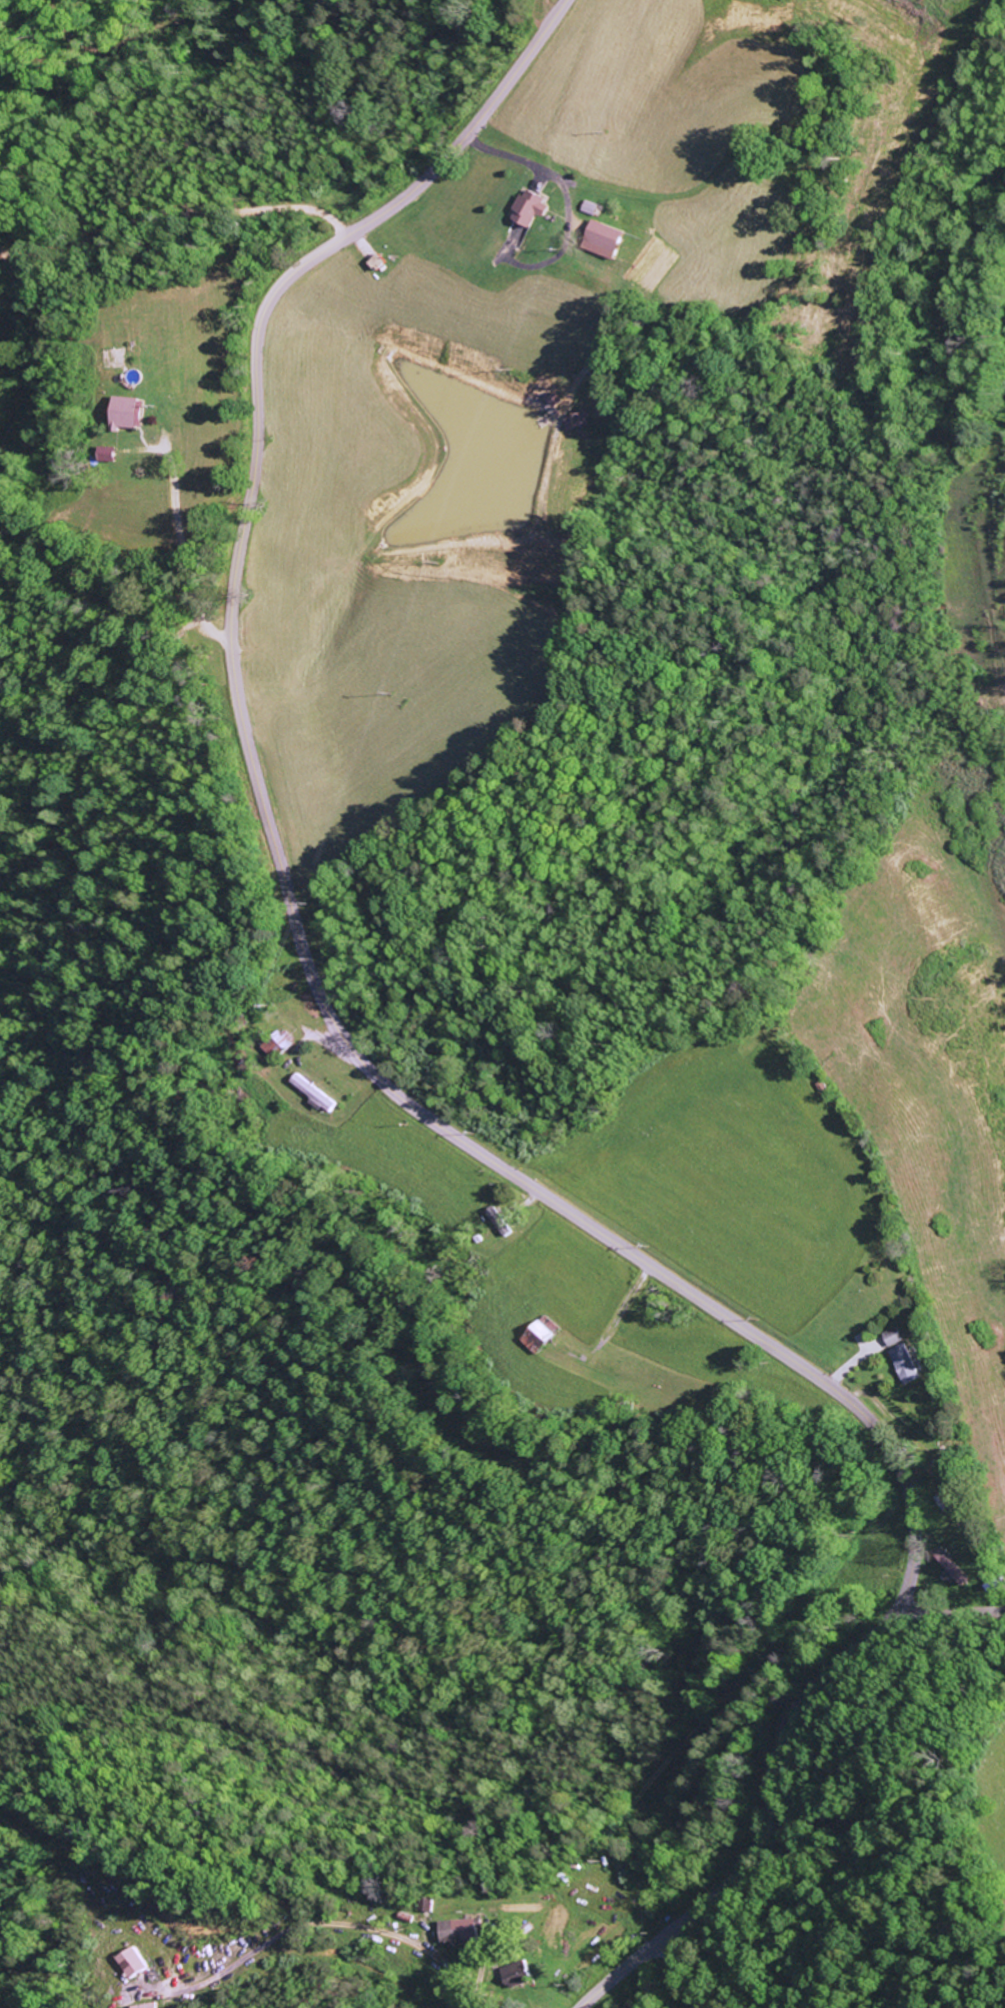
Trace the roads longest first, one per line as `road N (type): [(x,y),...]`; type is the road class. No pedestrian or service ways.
road 1 (tertiary): [(582,2007),(743,1863),(788,1727),(901,1602),(920,1522),(913,1471),(881,1429),(422,1112),(367,1064),(310,963),(251,752),(239,654),(240,555),(255,465),(257,350),(268,310),(294,275),(441,163),(568,0)]
road 2 (residential): [(884,1626),(1004,1602)]

